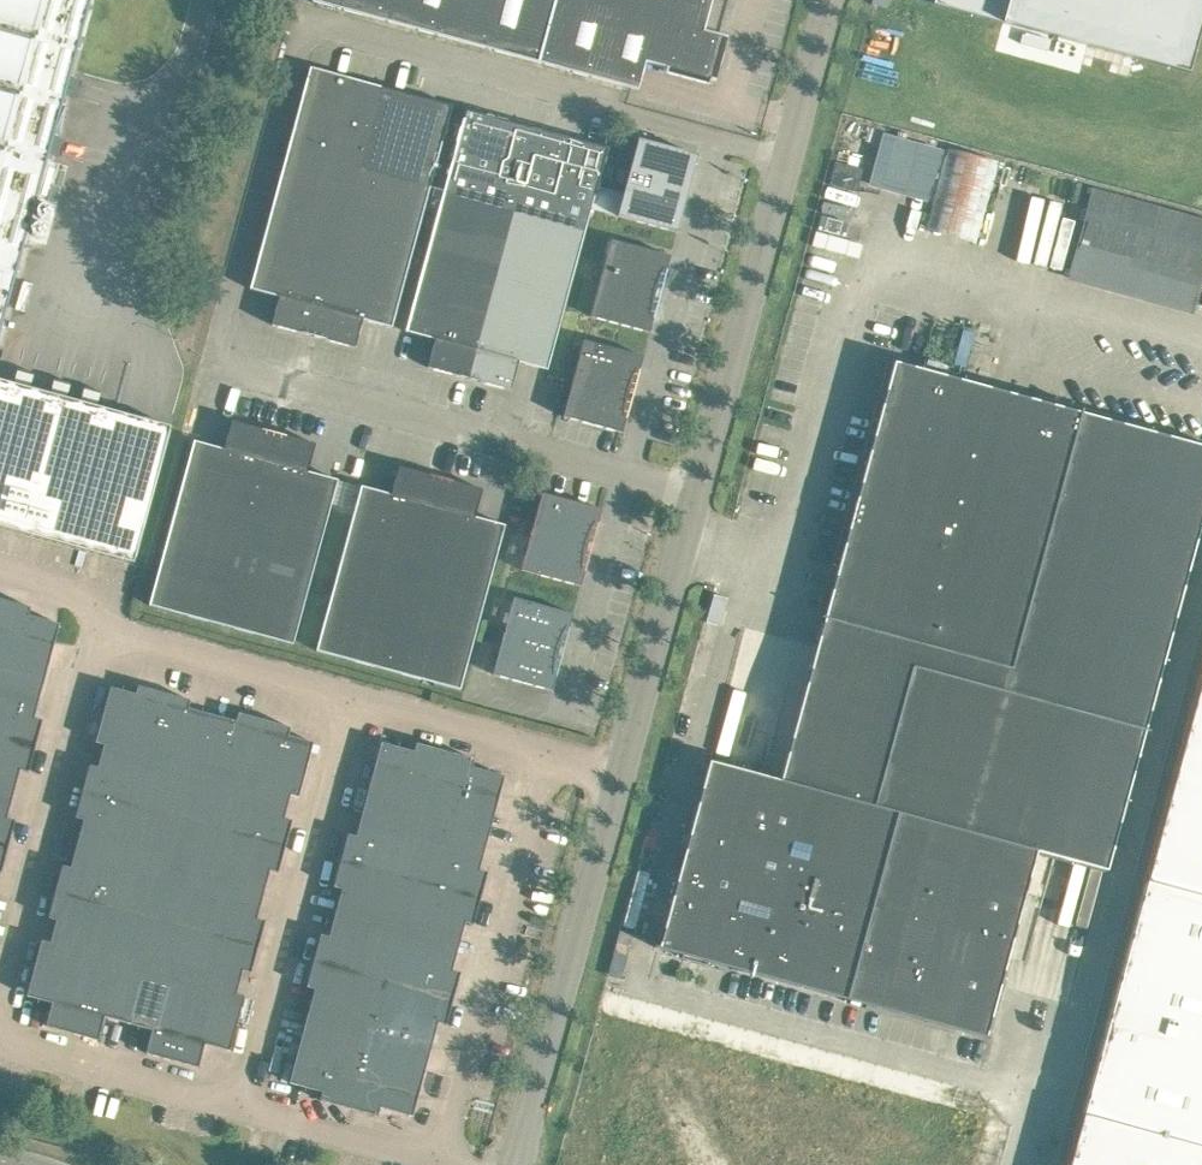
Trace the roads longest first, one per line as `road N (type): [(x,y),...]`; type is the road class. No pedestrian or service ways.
road 1 (unclassified): [(831,0),(516,1164)]

